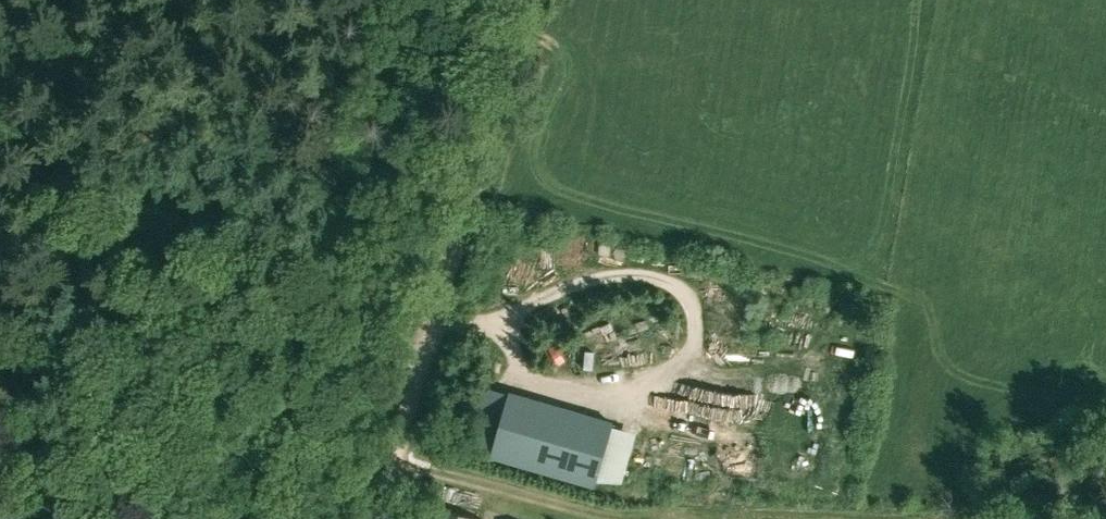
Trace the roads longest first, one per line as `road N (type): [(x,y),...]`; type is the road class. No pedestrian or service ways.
road 1 (unclassified): [(365,518),(494,83)]

